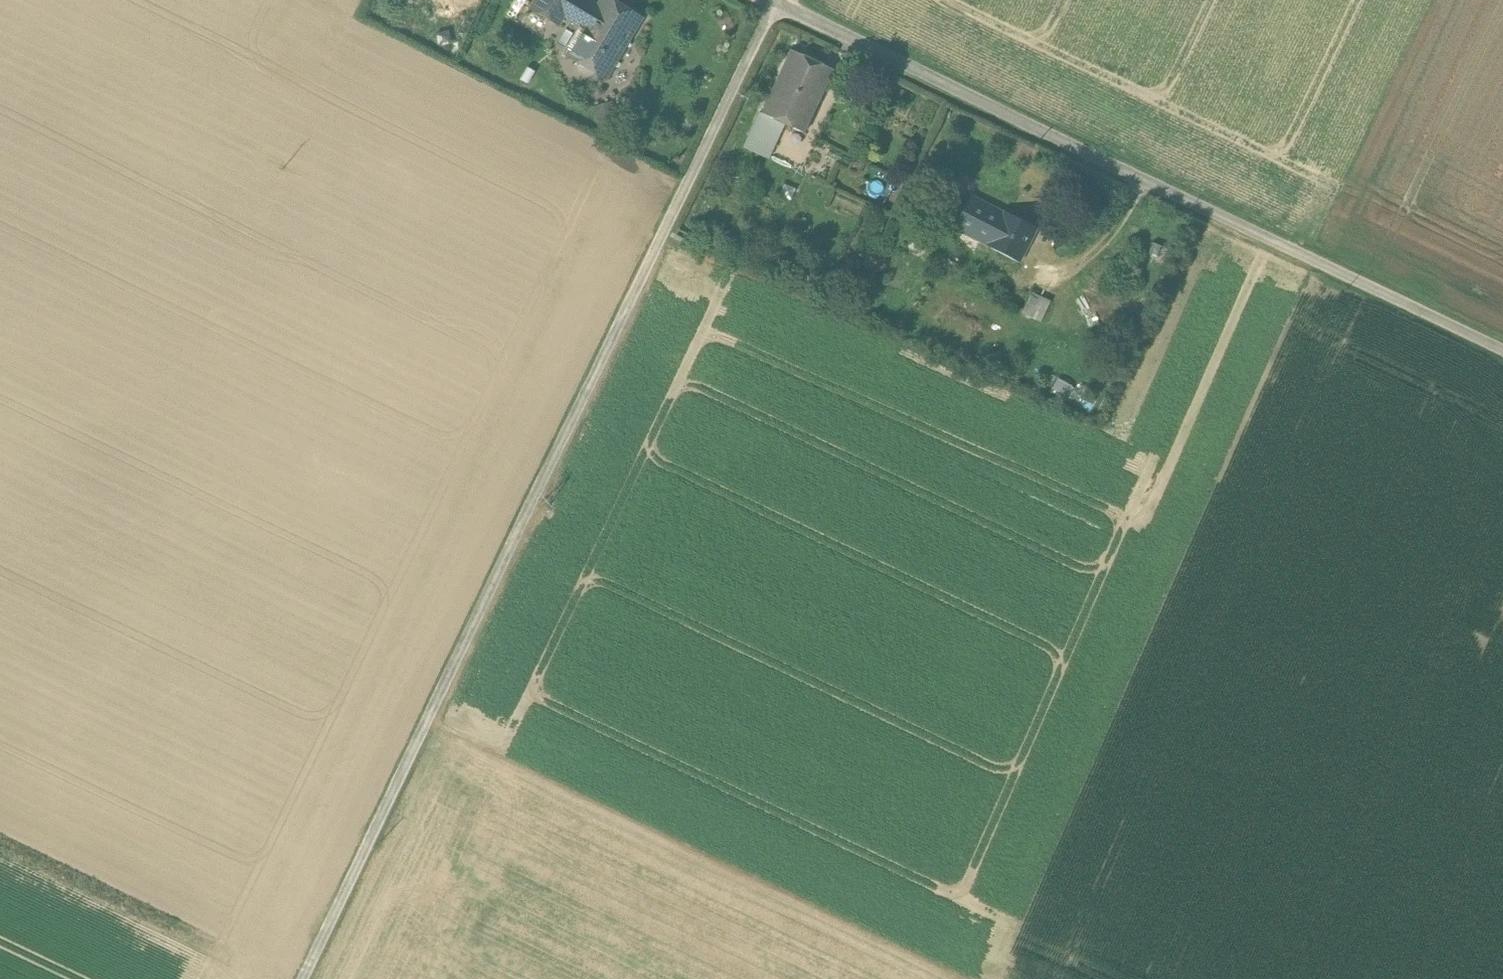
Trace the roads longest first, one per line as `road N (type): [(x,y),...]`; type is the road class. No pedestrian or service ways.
road 1 (unclassified): [(305,978),(779,1)]
road 2 (unclassified): [(779,1),(1502,348)]

